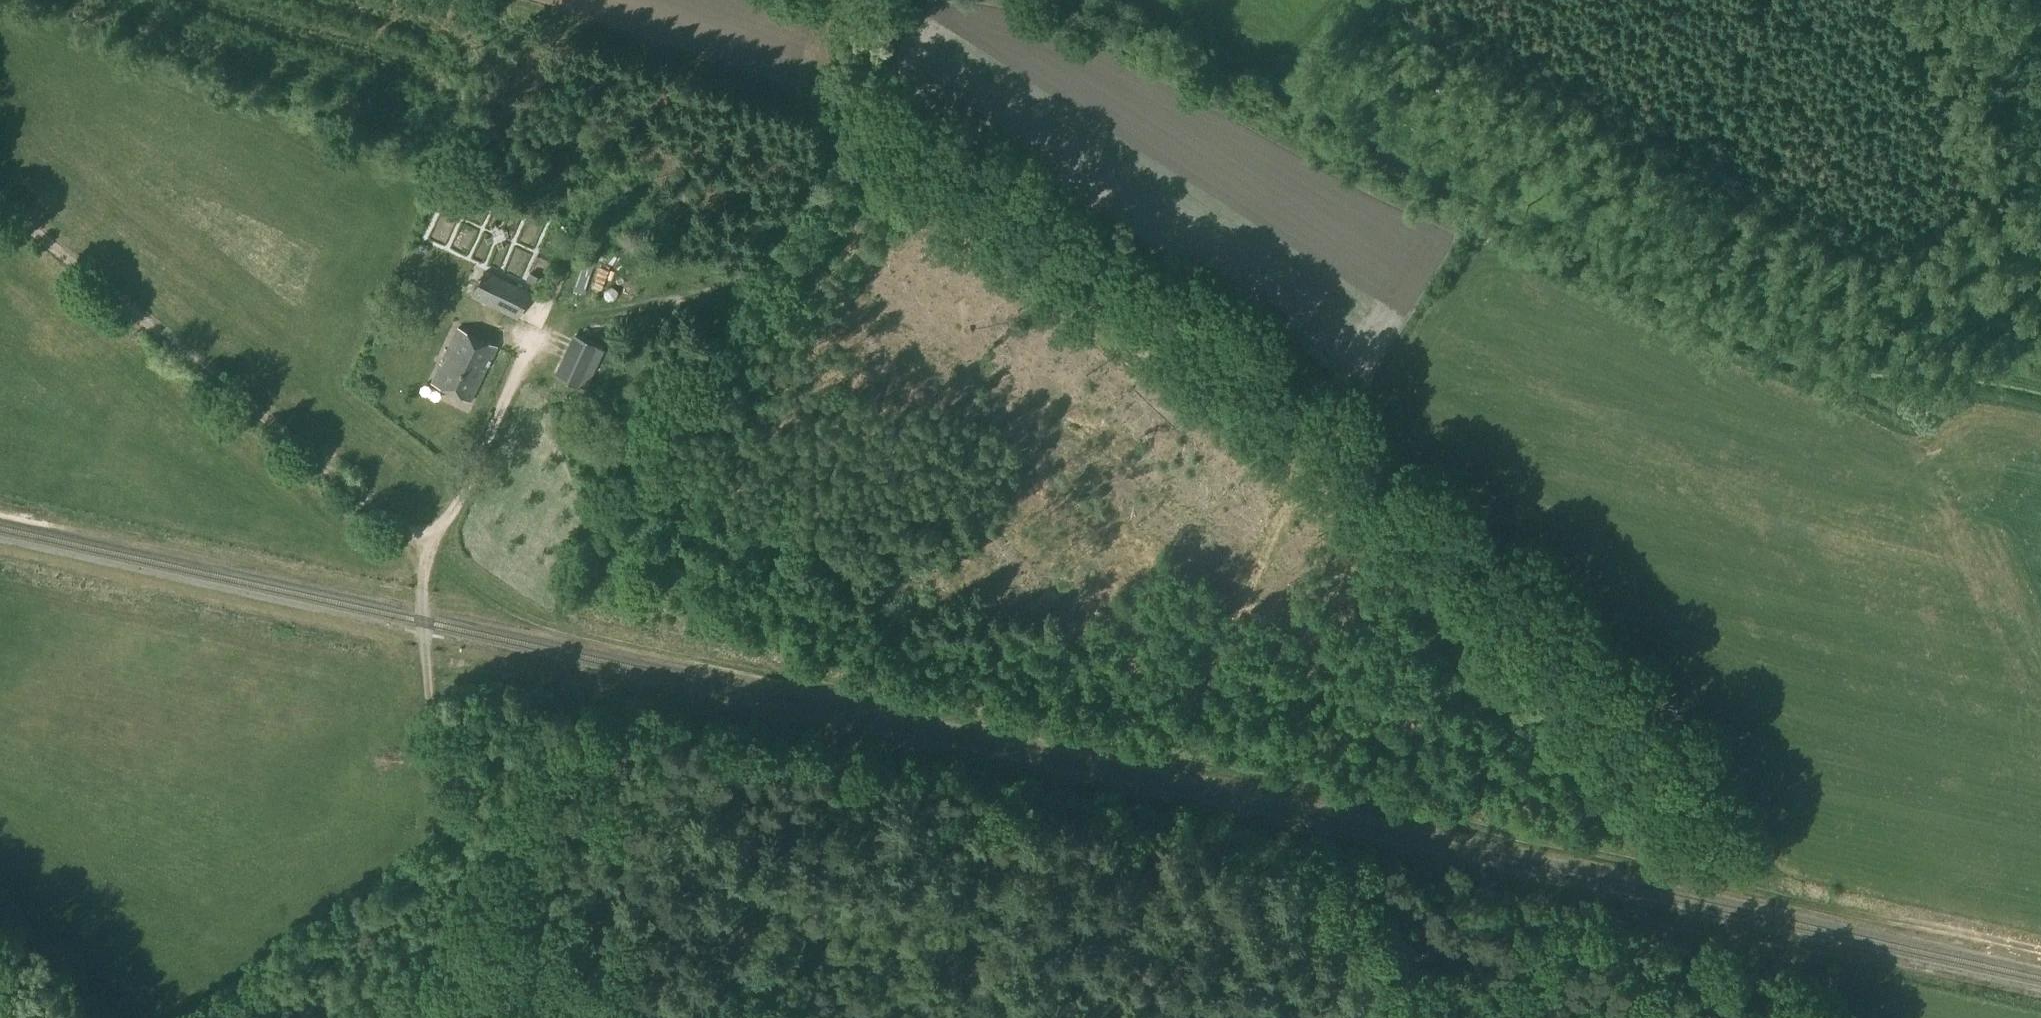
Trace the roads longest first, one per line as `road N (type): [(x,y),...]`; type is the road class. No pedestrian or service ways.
road 1 (track): [(536,1017),(439,770),(425,561),(397,521),(0,203)]
road 2 (track): [(1041,1017),(1338,924),(1427,1017)]

